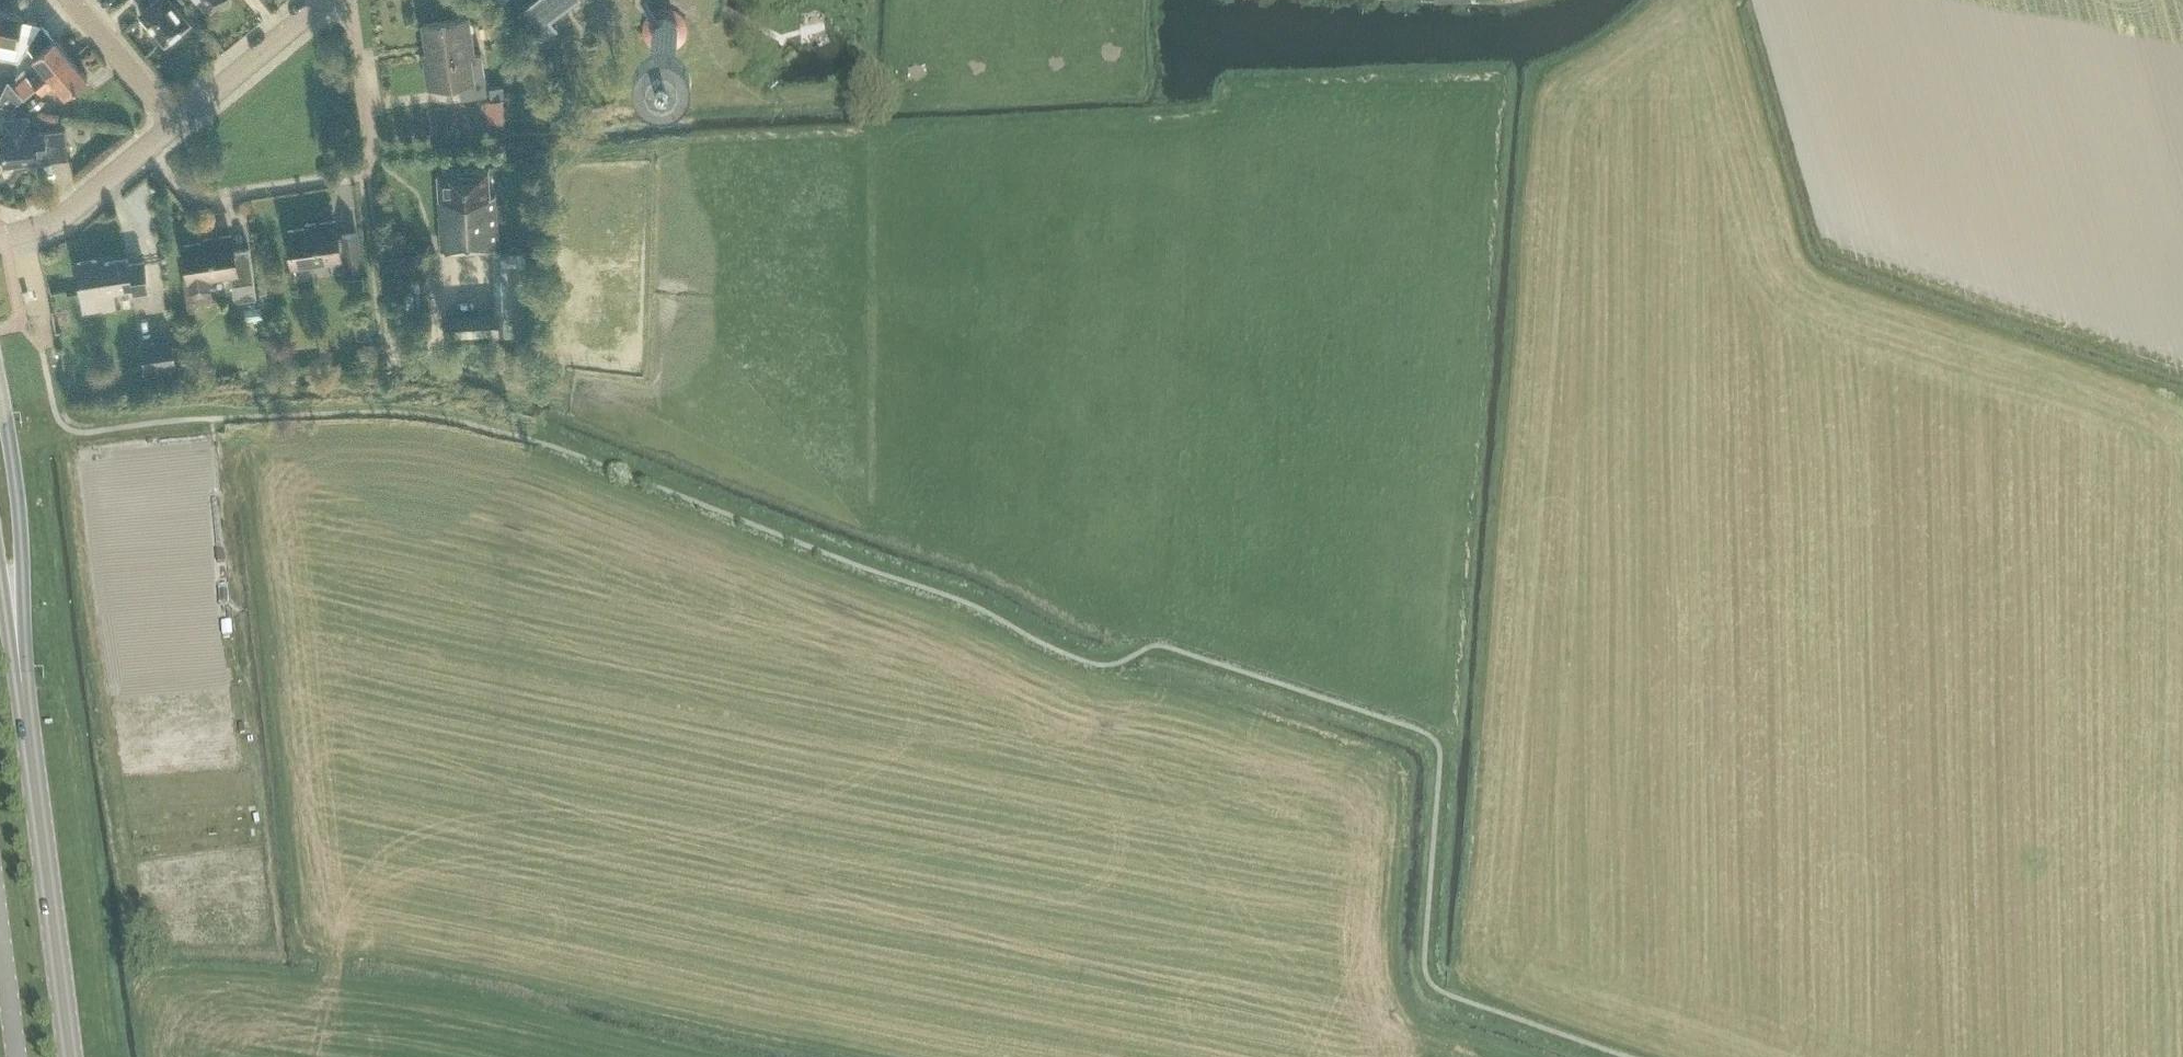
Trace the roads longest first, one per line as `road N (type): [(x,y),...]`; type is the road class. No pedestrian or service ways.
road 1 (primary): [(69,1056),(17,642)]
road 2 (residential): [(148,147),(180,189),(199,198),(354,174),(366,165),(370,142),(354,28),(338,0)]
road 3 (primary): [(17,642),(22,557),(0,389)]
road 4 (residential): [(175,125),(324,0)]
road 5 (residential): [(0,236),(61,217),(148,147)]
road 6 (residential): [(175,125),(71,0)]

